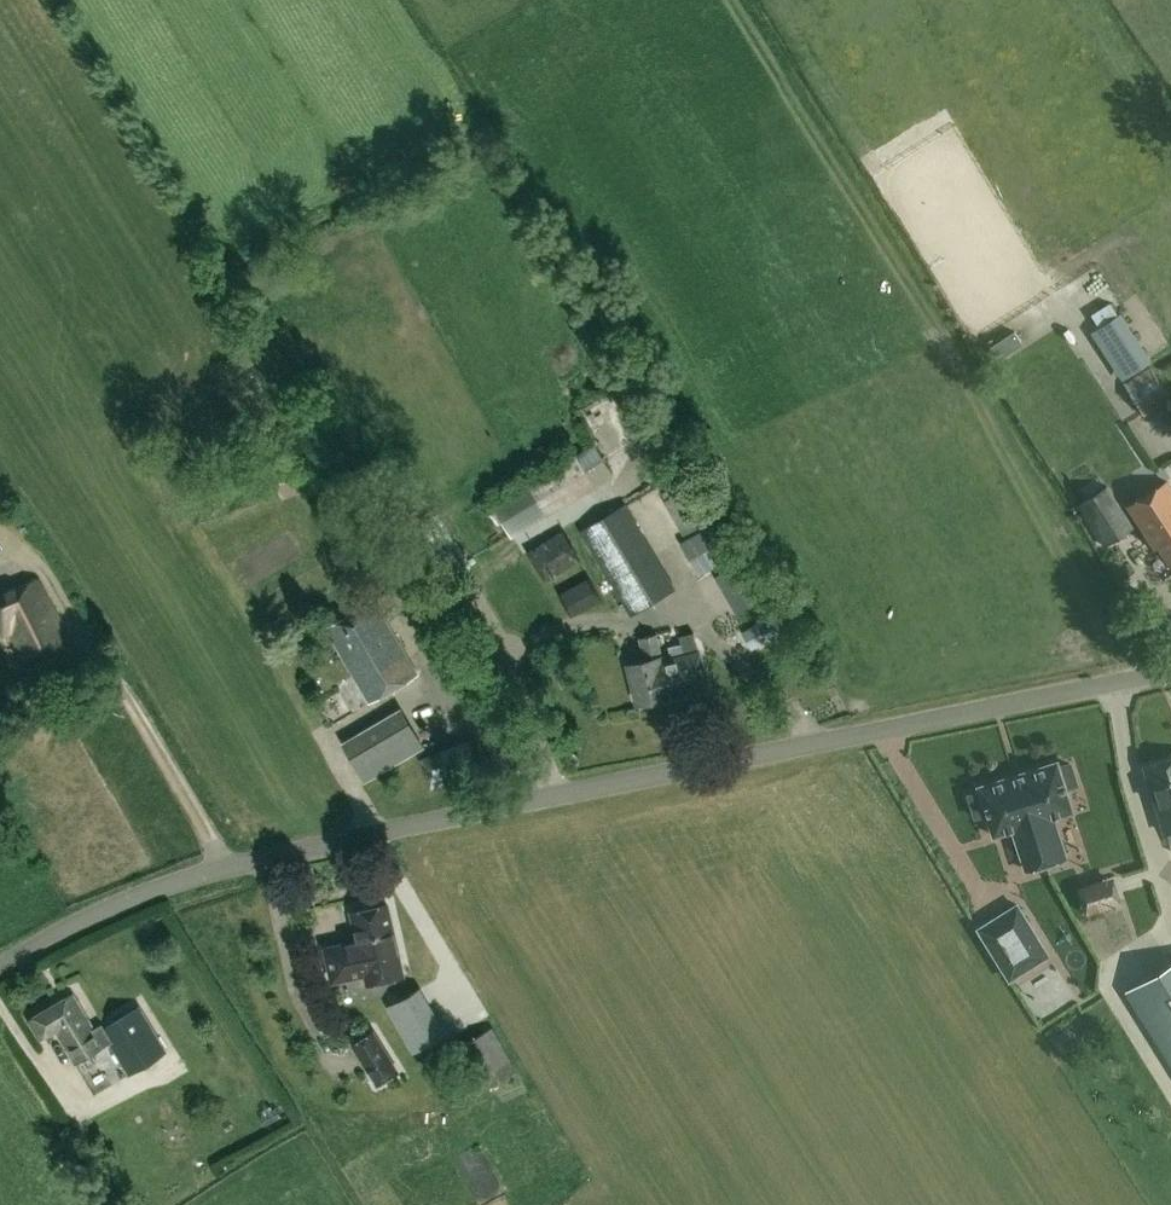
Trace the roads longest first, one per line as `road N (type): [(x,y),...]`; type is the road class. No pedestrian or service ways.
road 1 (unclassified): [(0,972),(117,907),(266,857),(1170,670)]

